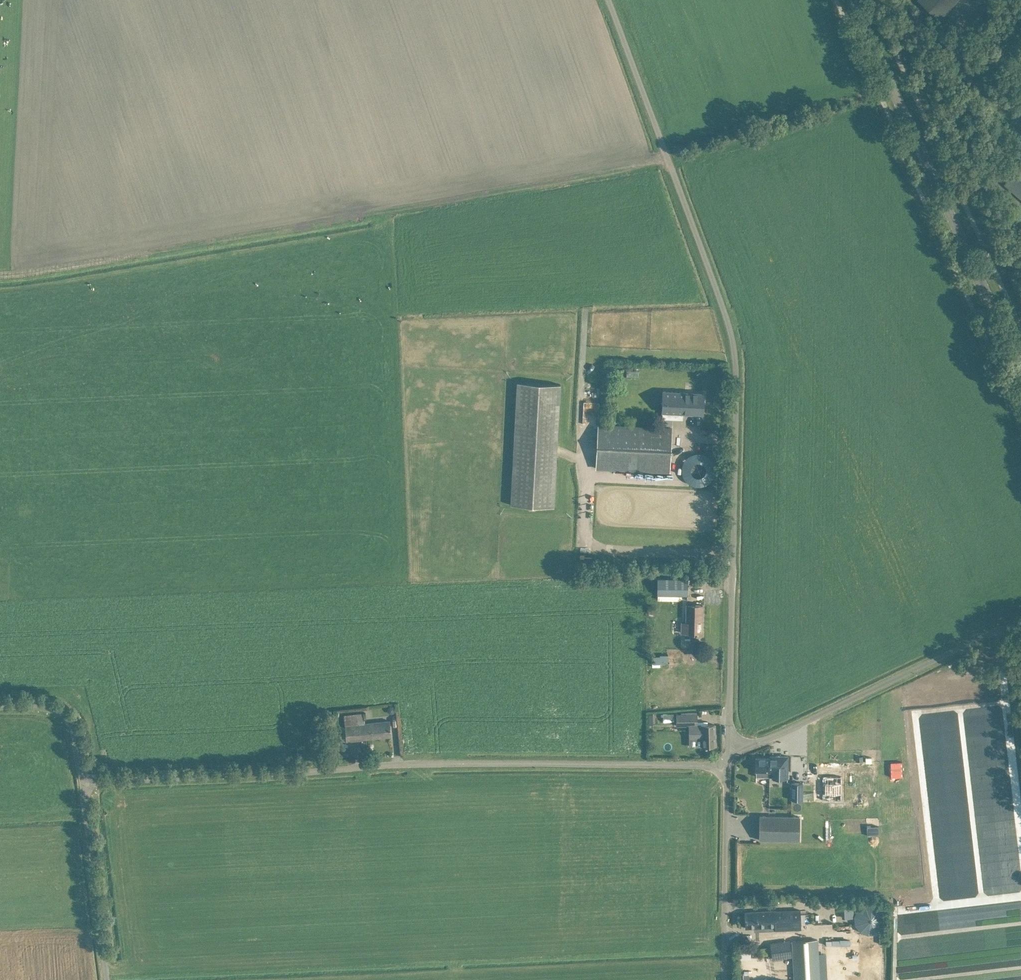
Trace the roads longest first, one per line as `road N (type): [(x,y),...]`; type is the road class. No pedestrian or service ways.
road 1 (unclassified): [(608,0),(735,349),(732,752)]
road 2 (unclassified): [(83,785),(395,764),(726,766)]
road 3 (tertiary): [(854,0),(1020,367)]
road 4 (unclassified): [(732,752),(1020,618)]
road 5 (unclassified): [(724,979),(726,766)]
road 6 (unclassified): [(106,979),(83,785)]
road 7 (unclassified): [(83,785),(68,720),(36,705),(0,707)]

